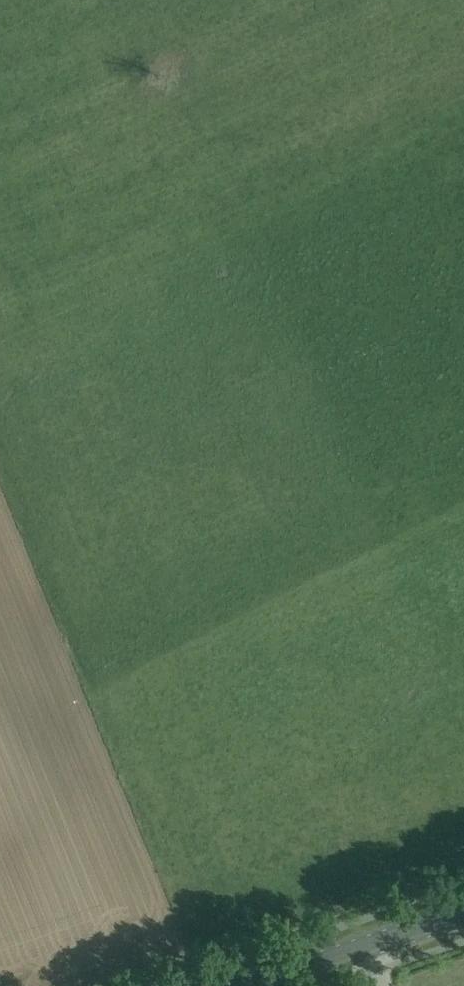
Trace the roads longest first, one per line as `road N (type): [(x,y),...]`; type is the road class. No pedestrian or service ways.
road 1 (secondary): [(230,985),(463,906)]

